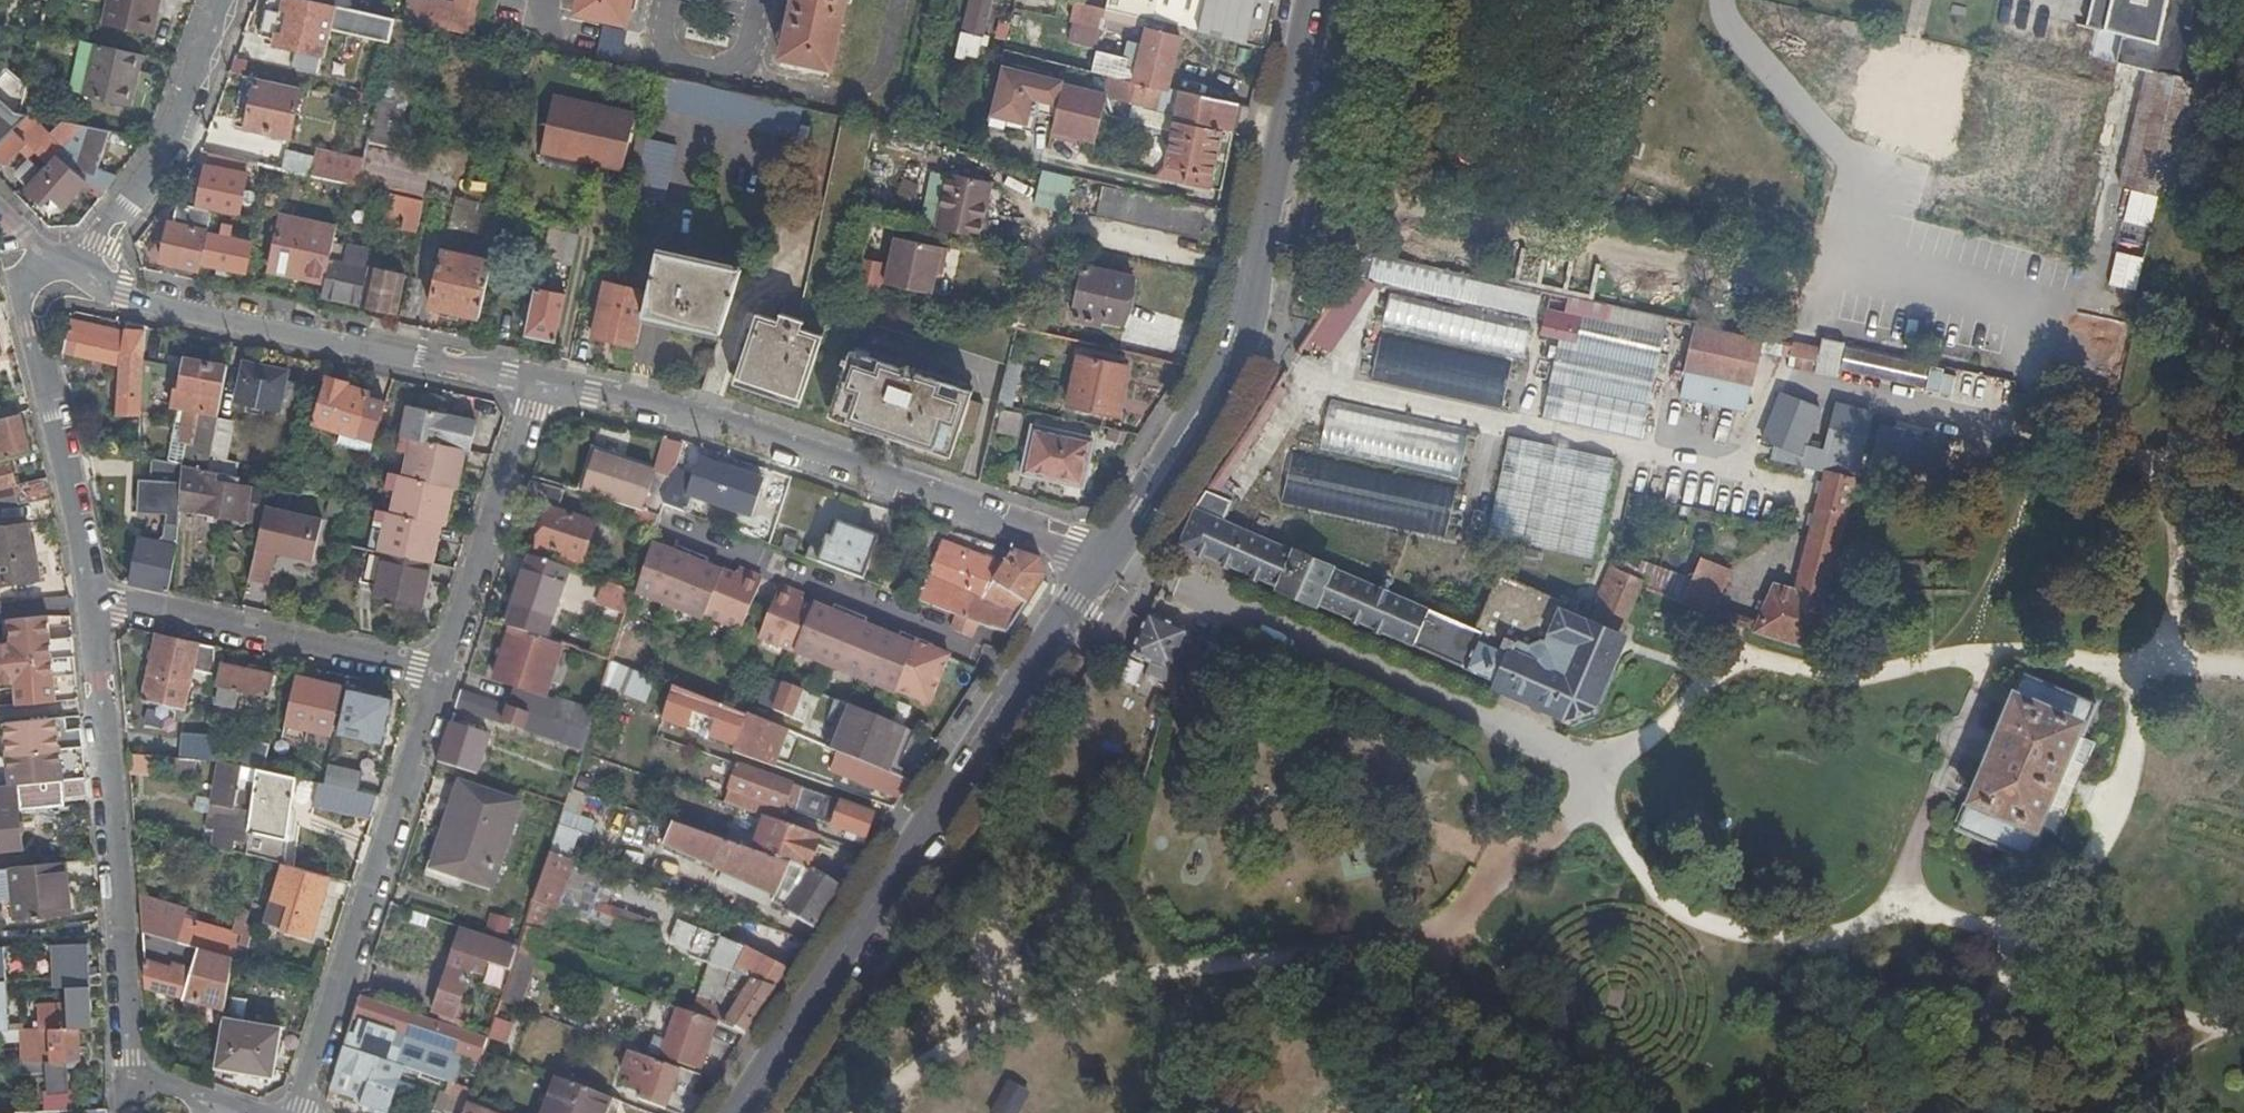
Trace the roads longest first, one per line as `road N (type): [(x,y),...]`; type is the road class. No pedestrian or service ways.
road 1 (secondary): [(739,1112),(1104,555)]
road 2 (secondary): [(1104,555),(1234,357),(1321,0)]
road 3 (residential): [(534,380),(684,417),(1104,555)]
road 4 (residential): [(229,1112),(169,1084),(136,1082),(119,840),(85,594)]
road 5 (residential): [(81,275),(123,297),(534,380)]
road 6 (residential): [(438,673),(297,1112)]
road 7 (unclassified): [(85,594),(9,232)]
road 8 (unclassified): [(85,594),(438,673)]
road 9 (residential): [(225,0),(162,157),(104,224),(81,275)]
road 10 (residential): [(534,380),(438,673)]

